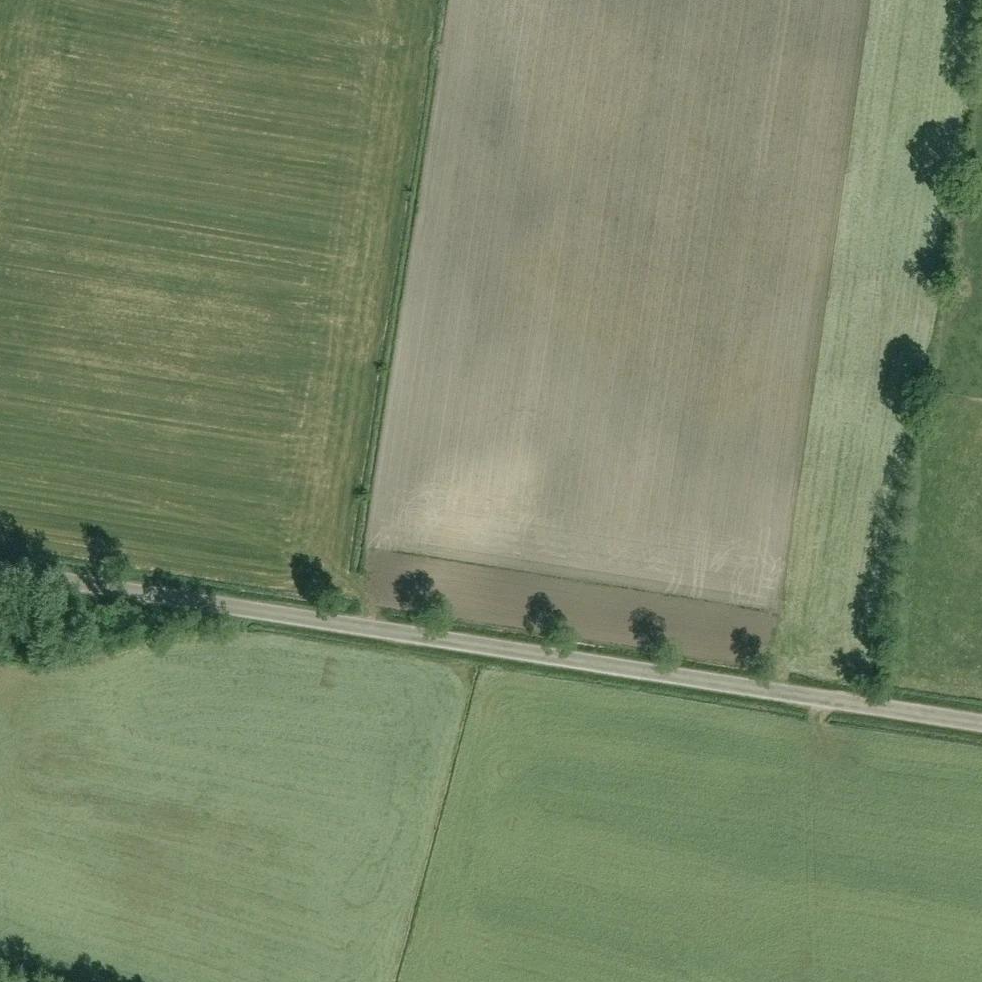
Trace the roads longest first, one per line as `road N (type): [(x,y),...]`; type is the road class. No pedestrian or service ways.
road 1 (unclassified): [(981,723),(0,570)]

